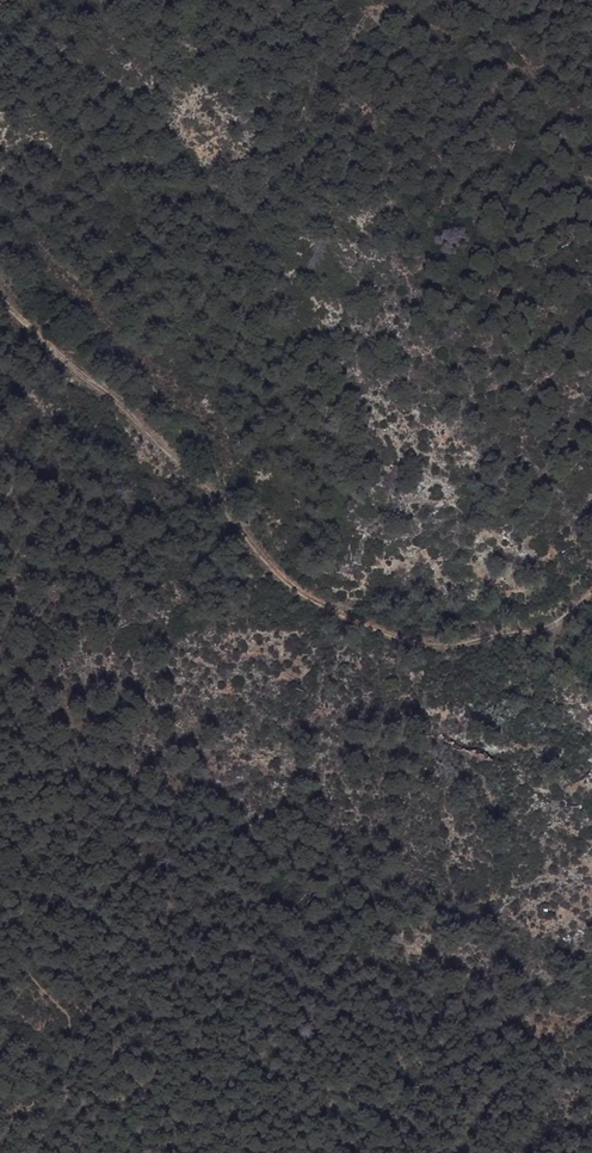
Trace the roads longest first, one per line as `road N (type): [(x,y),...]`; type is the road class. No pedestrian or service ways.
road 1 (track): [(591,593),(561,623),(489,645),(443,647),(345,617),(264,557),(164,442),(0,287)]

